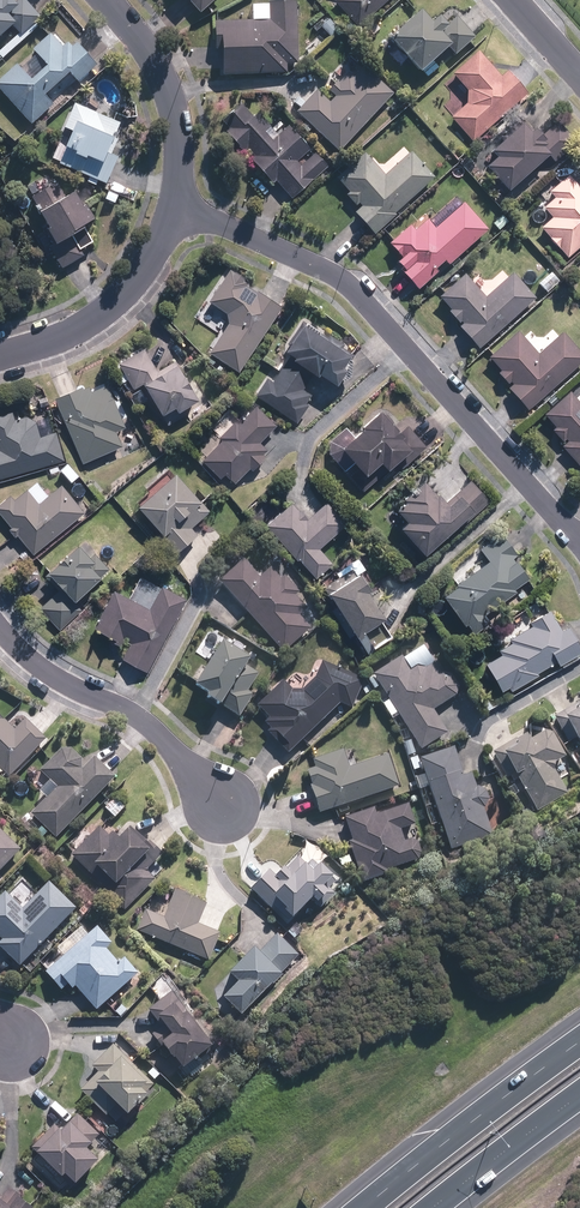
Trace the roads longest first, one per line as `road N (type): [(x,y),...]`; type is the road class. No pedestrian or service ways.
road 1 (residential): [(579,540),(366,302),(319,267),(174,201)]
road 2 (residential): [(221,803),(146,722),(37,664),(0,628)]
road 3 (motorway): [(367,1207),(579,1046)]
road 4 (residential): [(0,356),(67,334),(111,308),(163,234),(174,201)]
road 5 (residential): [(174,201),(180,149),(165,89),(108,0)]
road 6 (motorway): [(579,1097),(433,1207)]

